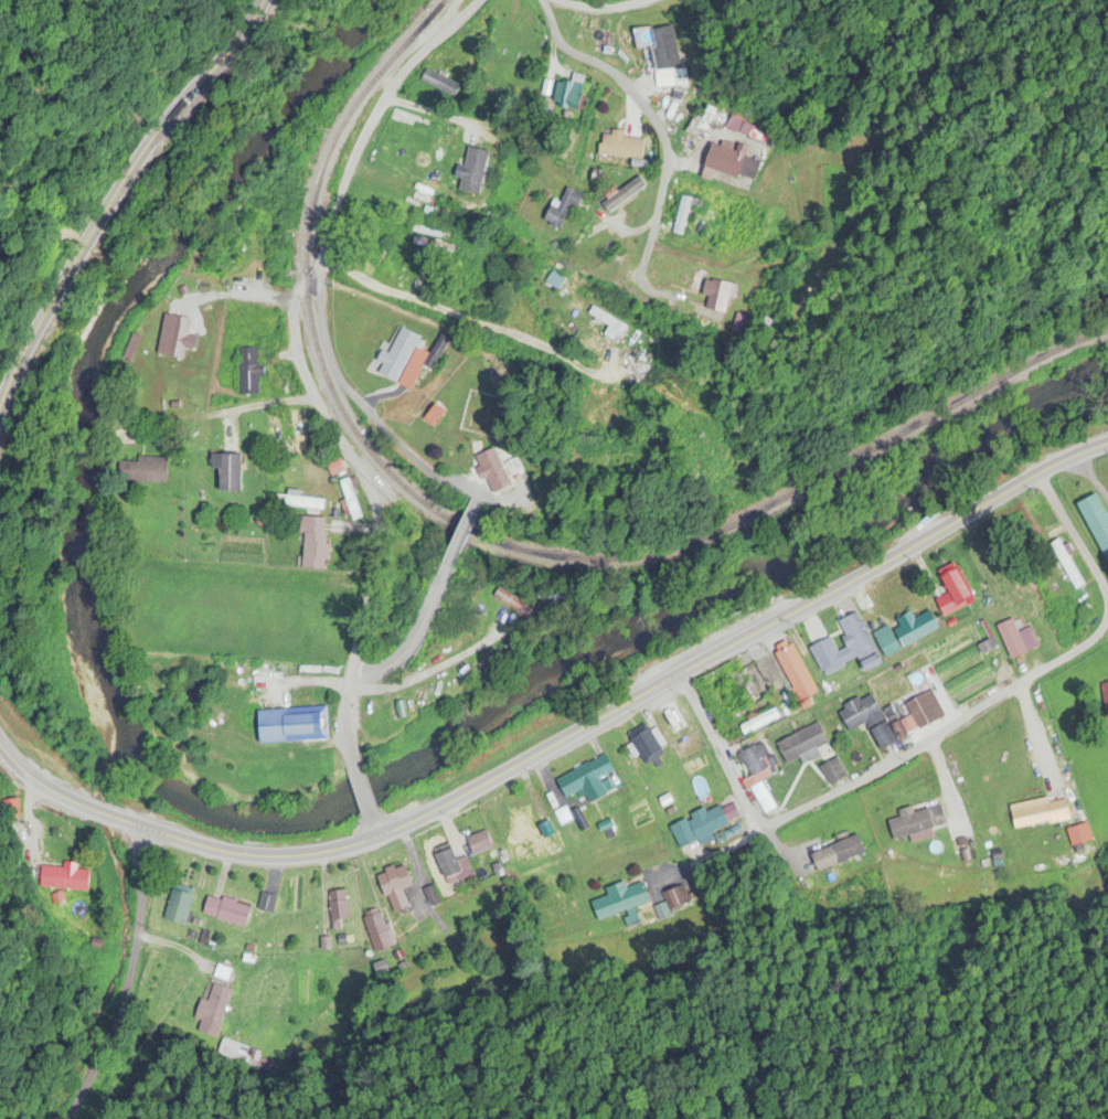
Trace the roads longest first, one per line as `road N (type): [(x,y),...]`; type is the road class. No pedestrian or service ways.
road 1 (secondary): [(1107,444),(370,840),(316,855),(262,859),(203,848),(67,803),(0,744)]
road 2 (residential): [(678,678),(761,836),(1096,640),(1105,593),(1035,478)]
road 3 (residential): [(477,501),(443,484),(351,398),(327,356),(319,271),(387,97),(489,0)]
road 4 (secondary): [(0,414),(21,359),(121,181),(260,0)]
road 5 (residential): [(347,716),(373,552),(370,508),(313,404),(289,300)]
road 6 (residential): [(533,0),(563,45),(620,83),(663,139),(669,163),(642,277),(648,295),(673,298)]
road 7 (residential): [(82,1118),(130,959),(147,831)]
road 8 (residential): [(347,716),(417,638),(447,565)]

